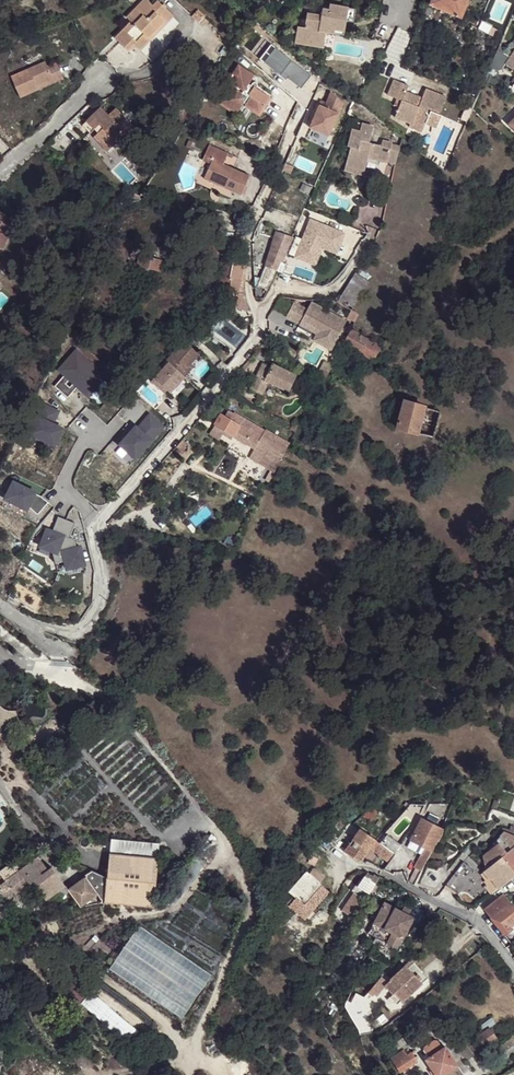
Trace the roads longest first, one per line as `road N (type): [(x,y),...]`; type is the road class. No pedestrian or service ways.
road 1 (residential): [(98,520),(259,336),(260,321)]
road 2 (residential): [(300,108),(253,218),(249,294),(260,321)]
road 3 (residential): [(0,606),(45,628),(87,626),(101,590),(92,541),(98,520)]
road 4 (residential): [(387,877),(476,924),(513,969)]
road 5 (residential): [(98,520),(65,483),(82,448),(111,430)]

